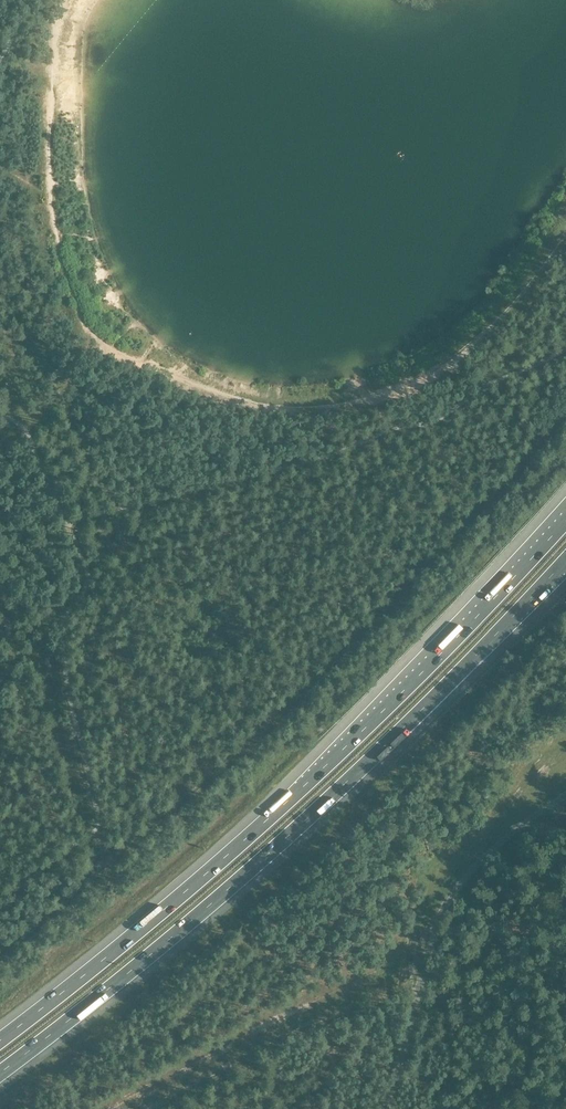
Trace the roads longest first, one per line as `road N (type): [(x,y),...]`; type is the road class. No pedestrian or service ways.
road 1 (motorway): [(0,1078),(324,807),(565,558)]
road 2 (motorway): [(565,520),(300,789),(0,1036)]
road 3 (unclassified): [(565,796),(486,857),(442,911),(384,1108)]

